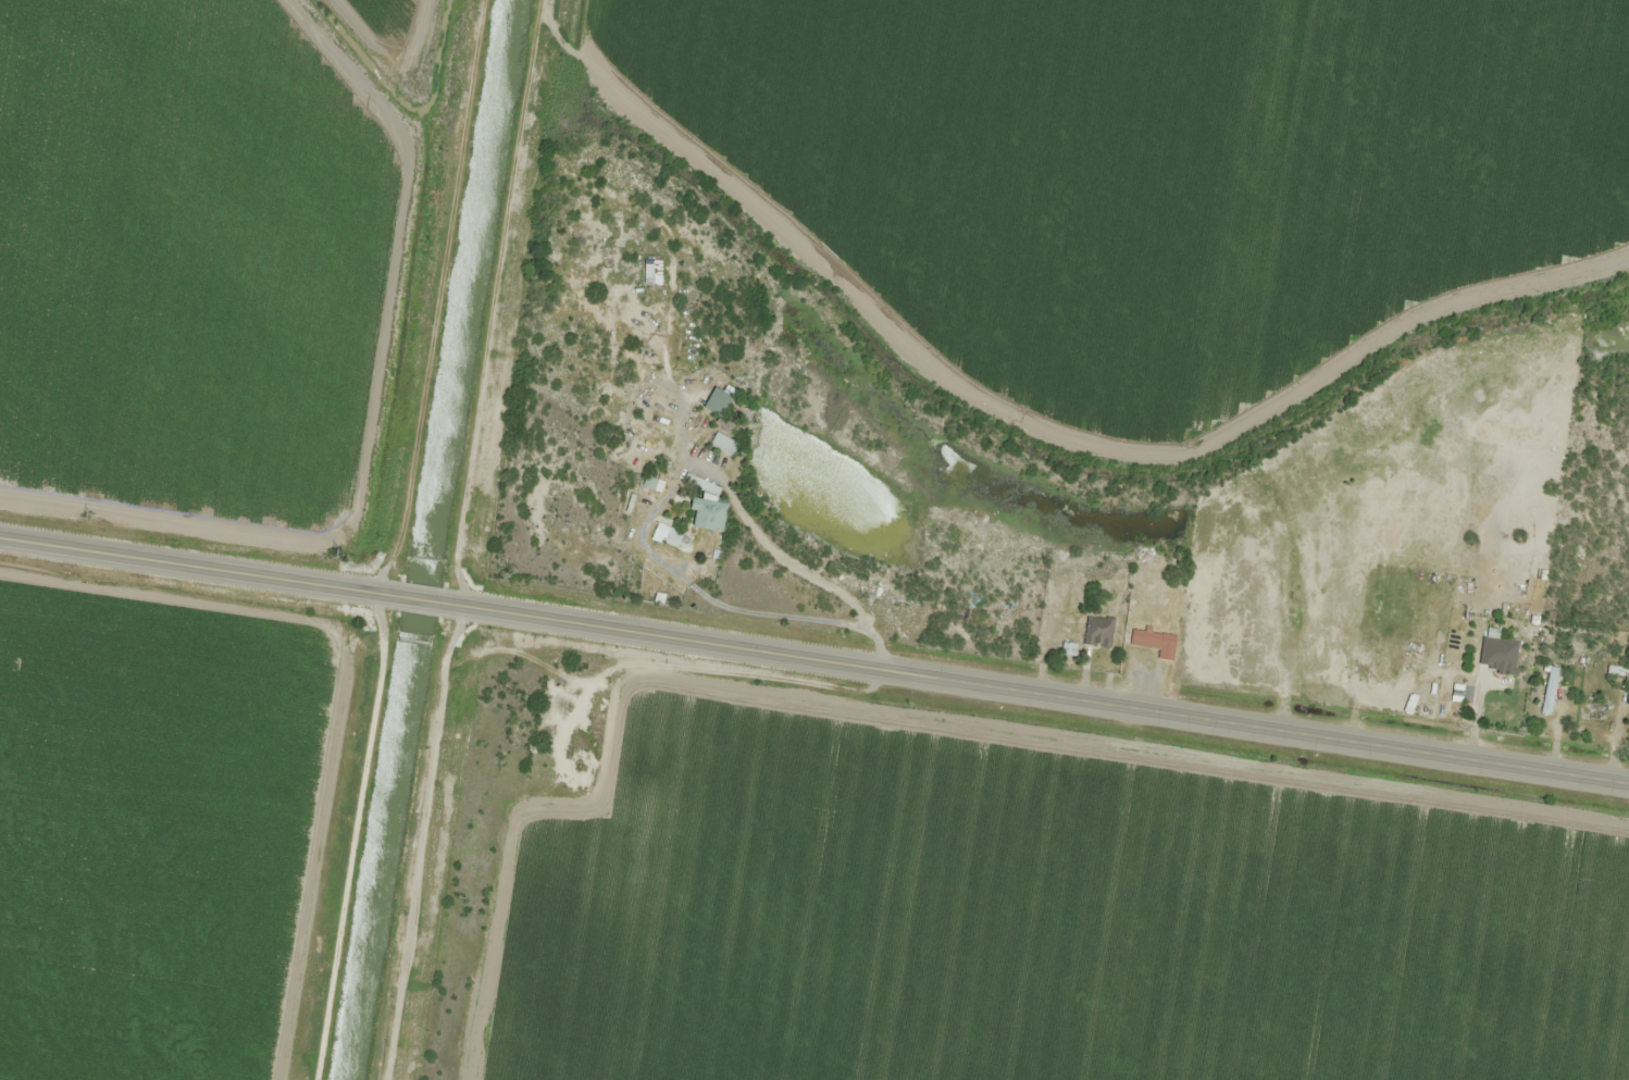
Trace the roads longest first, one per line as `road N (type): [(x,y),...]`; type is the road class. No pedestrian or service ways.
road 1 (primary): [(1628,782),(453,604)]
road 2 (primary): [(389,594),(0,537)]

